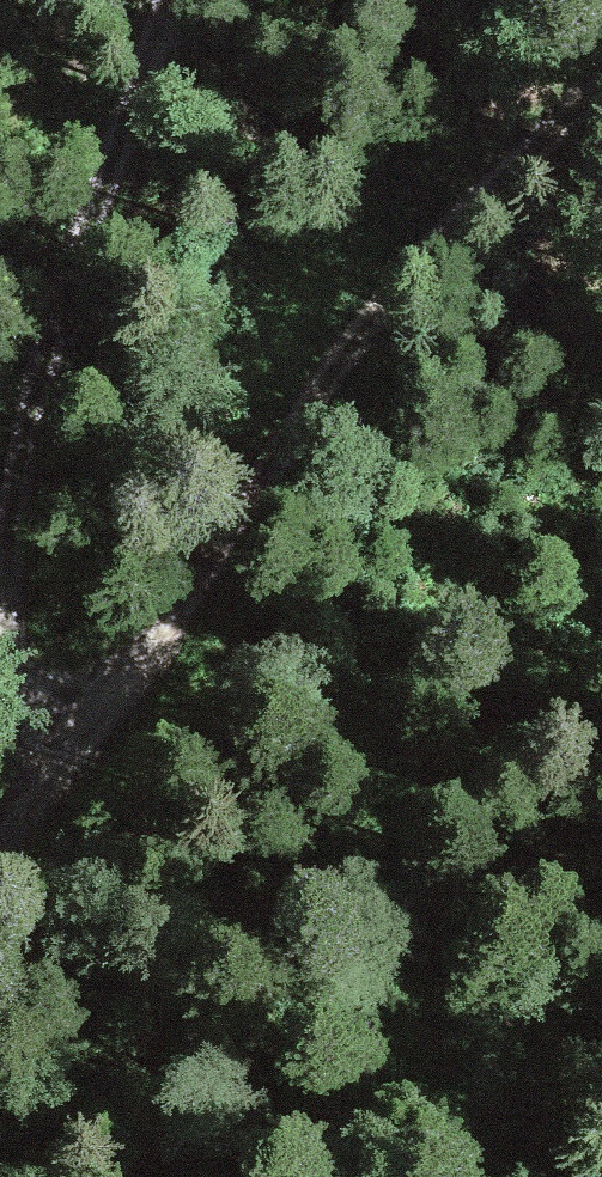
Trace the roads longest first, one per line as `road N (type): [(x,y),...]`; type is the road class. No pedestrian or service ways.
road 1 (track): [(601,89),(400,288),(38,793)]
road 2 (track): [(179,0),(33,377),(7,508),(5,606),(38,793)]

